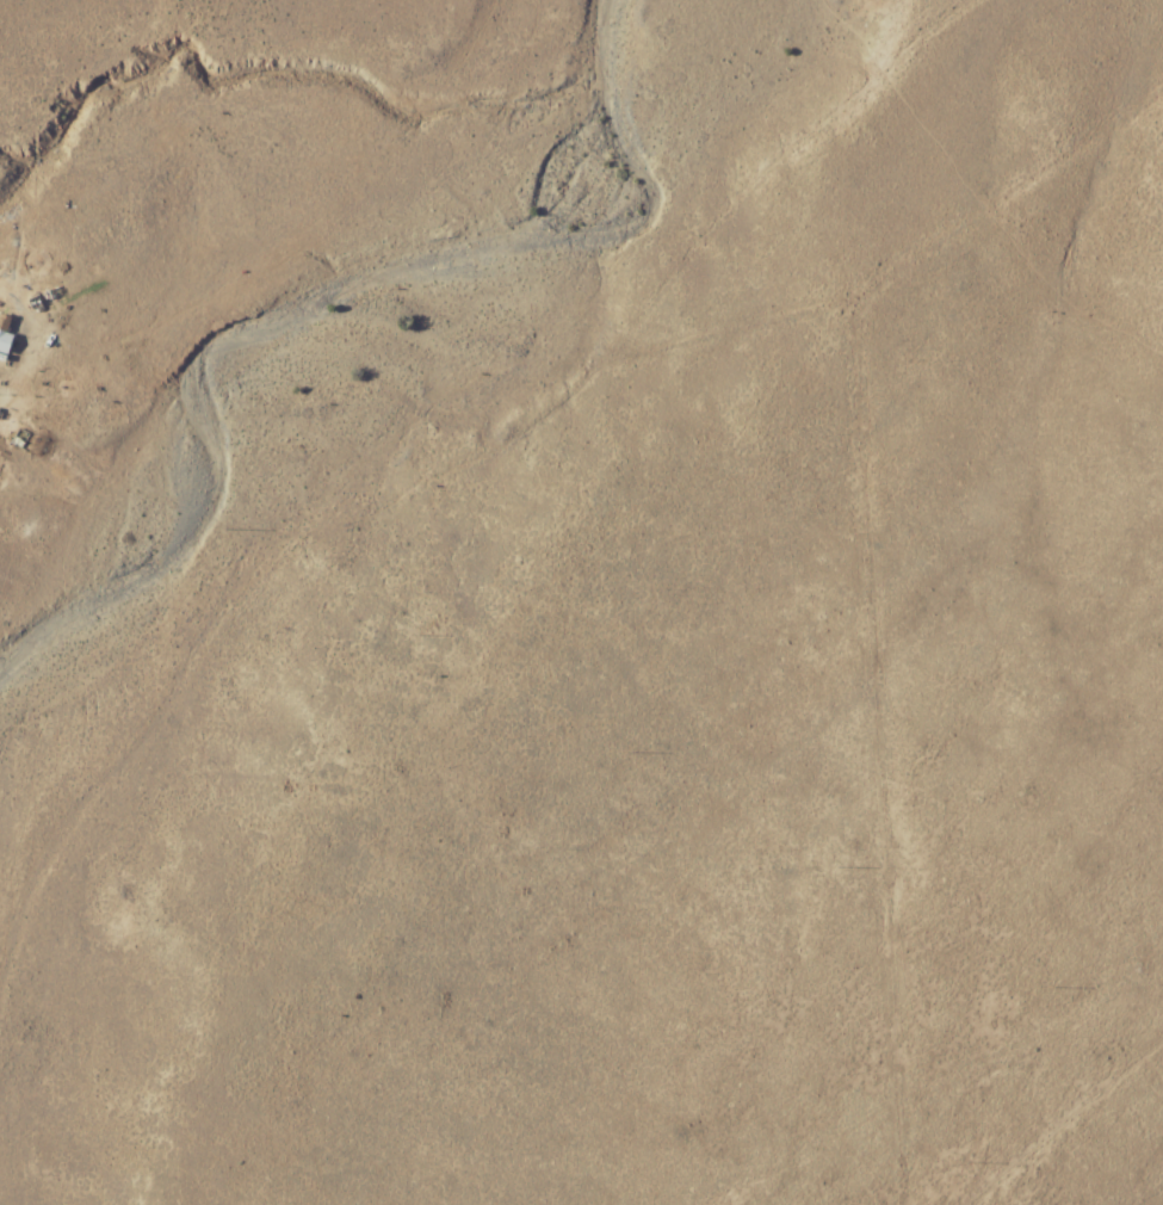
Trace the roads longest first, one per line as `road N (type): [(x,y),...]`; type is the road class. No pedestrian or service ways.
road 1 (track): [(0,1200),(20,1117),(4,994),(21,898),(225,634),(346,503),(402,508),(864,106),(1004,0)]
road 2 (track): [(0,364),(125,406),(184,409),(239,394),(283,403),(346,503)]

